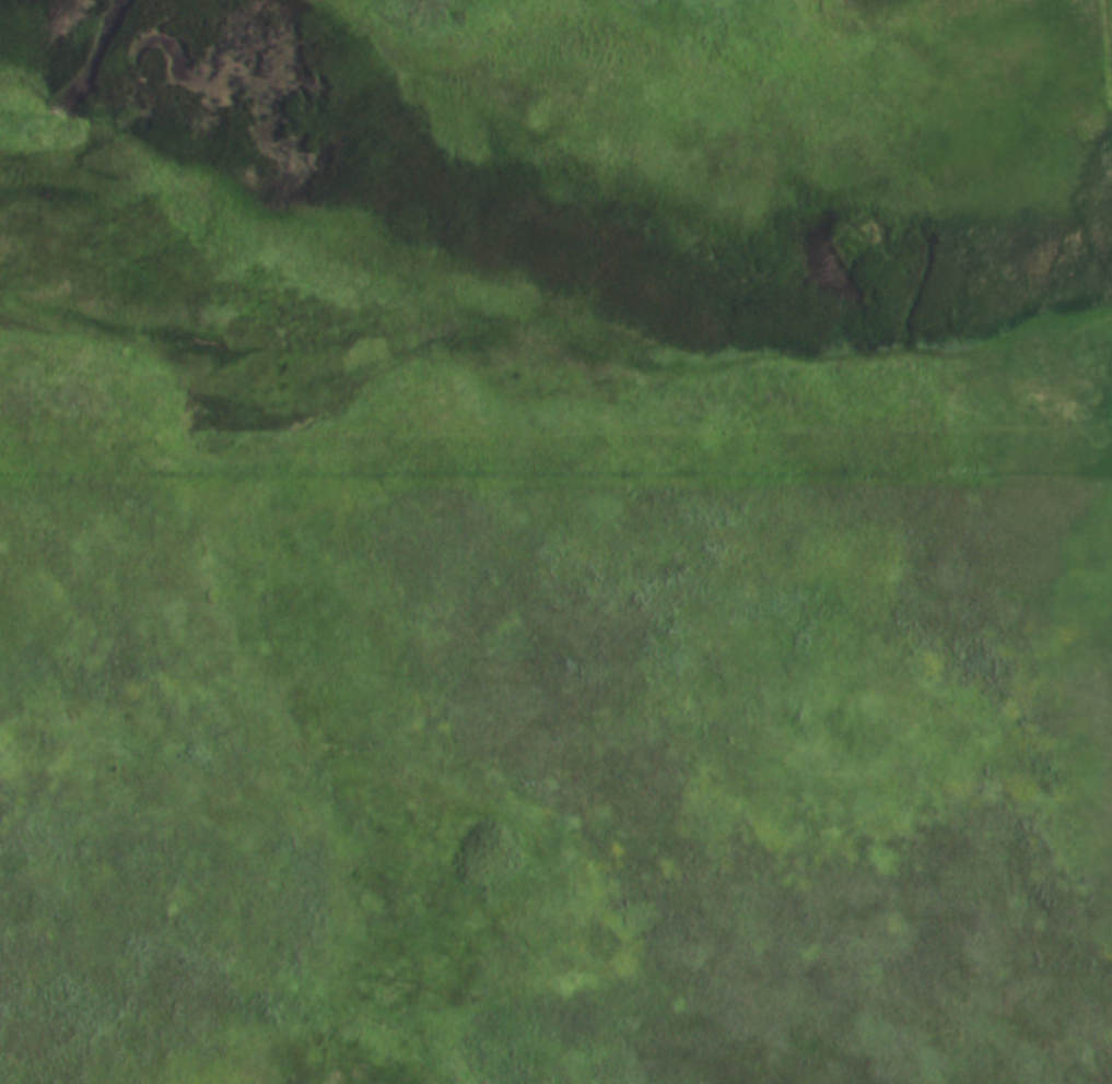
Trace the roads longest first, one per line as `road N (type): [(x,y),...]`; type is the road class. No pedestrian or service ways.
road 1 (track): [(0,448),(1111,449)]

